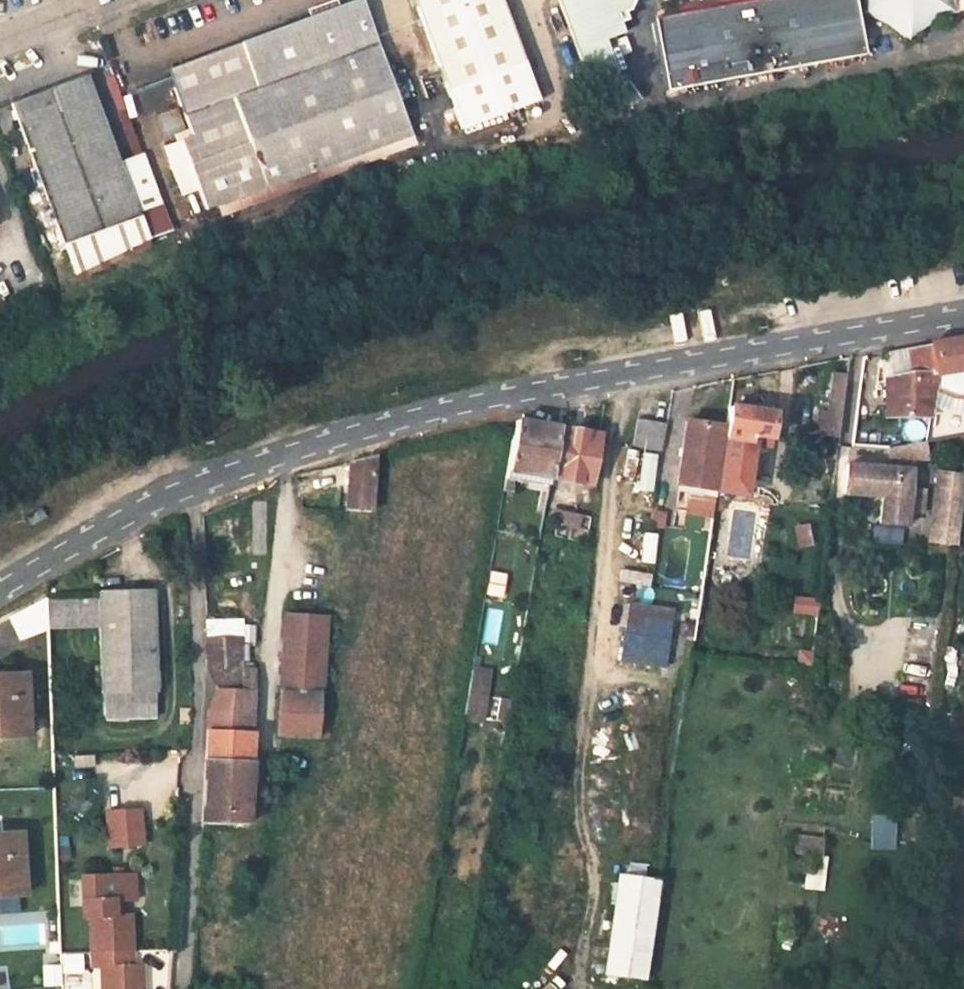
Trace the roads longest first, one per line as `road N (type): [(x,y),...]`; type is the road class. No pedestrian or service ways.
road 1 (unclassified): [(190,488),(276,457),(507,396),(963,315)]
road 2 (residential): [(190,488),(198,606),(181,988)]
road 3 (unclassified): [(0,589),(190,488)]
road 4 (residential): [(115,0),(0,42)]

